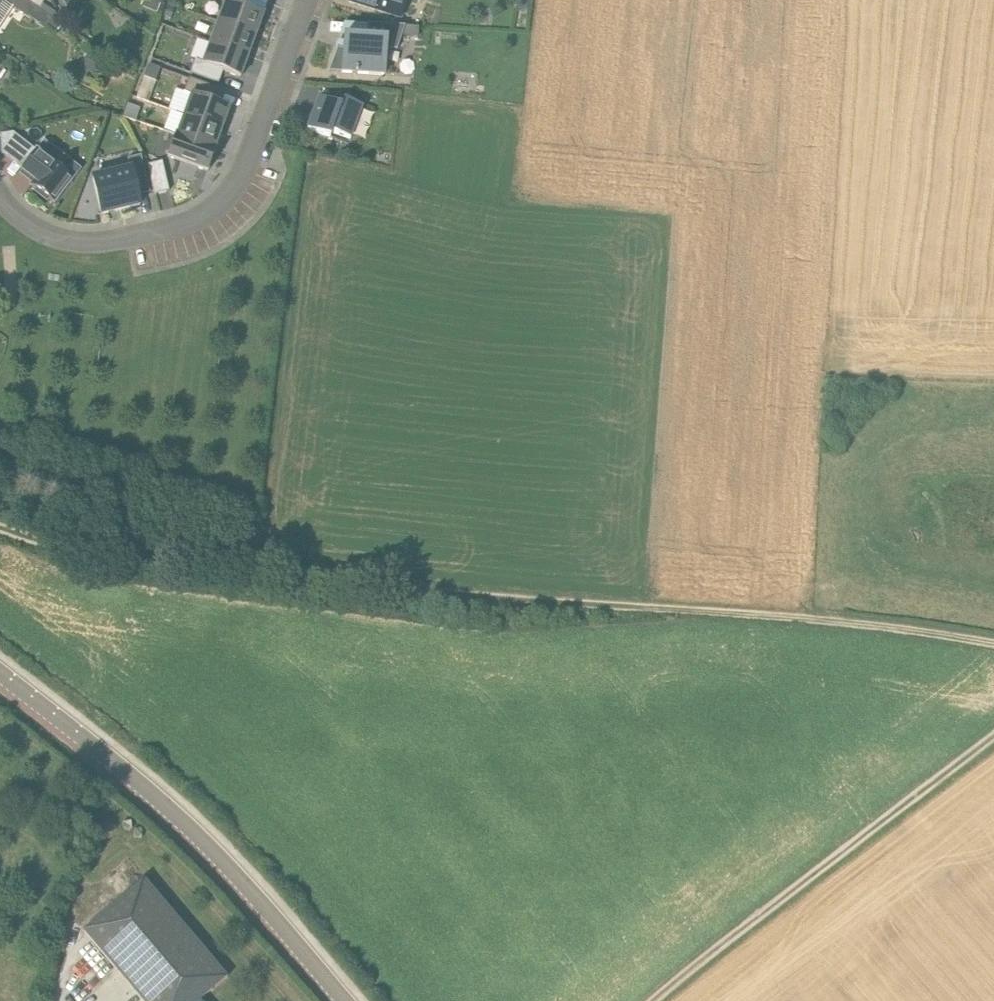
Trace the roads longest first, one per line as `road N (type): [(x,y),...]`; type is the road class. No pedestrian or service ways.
road 1 (track): [(0,528),(97,556),(825,620),(993,643)]
road 2 (tertiary): [(346,1000),(208,844),(0,671)]
road 3 (residential): [(307,0),(251,156),(204,214),(106,241),(74,240),(32,227),(0,194)]
road 4 (track): [(993,734),(653,1000)]

